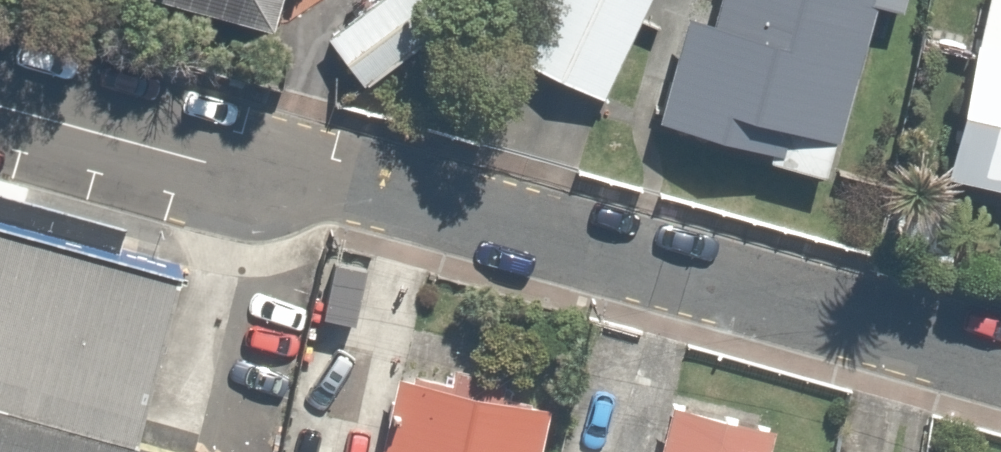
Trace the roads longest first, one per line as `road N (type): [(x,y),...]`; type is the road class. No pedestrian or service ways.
road 1 (residential): [(1000,362),(378,187),(223,169),(0,107)]

